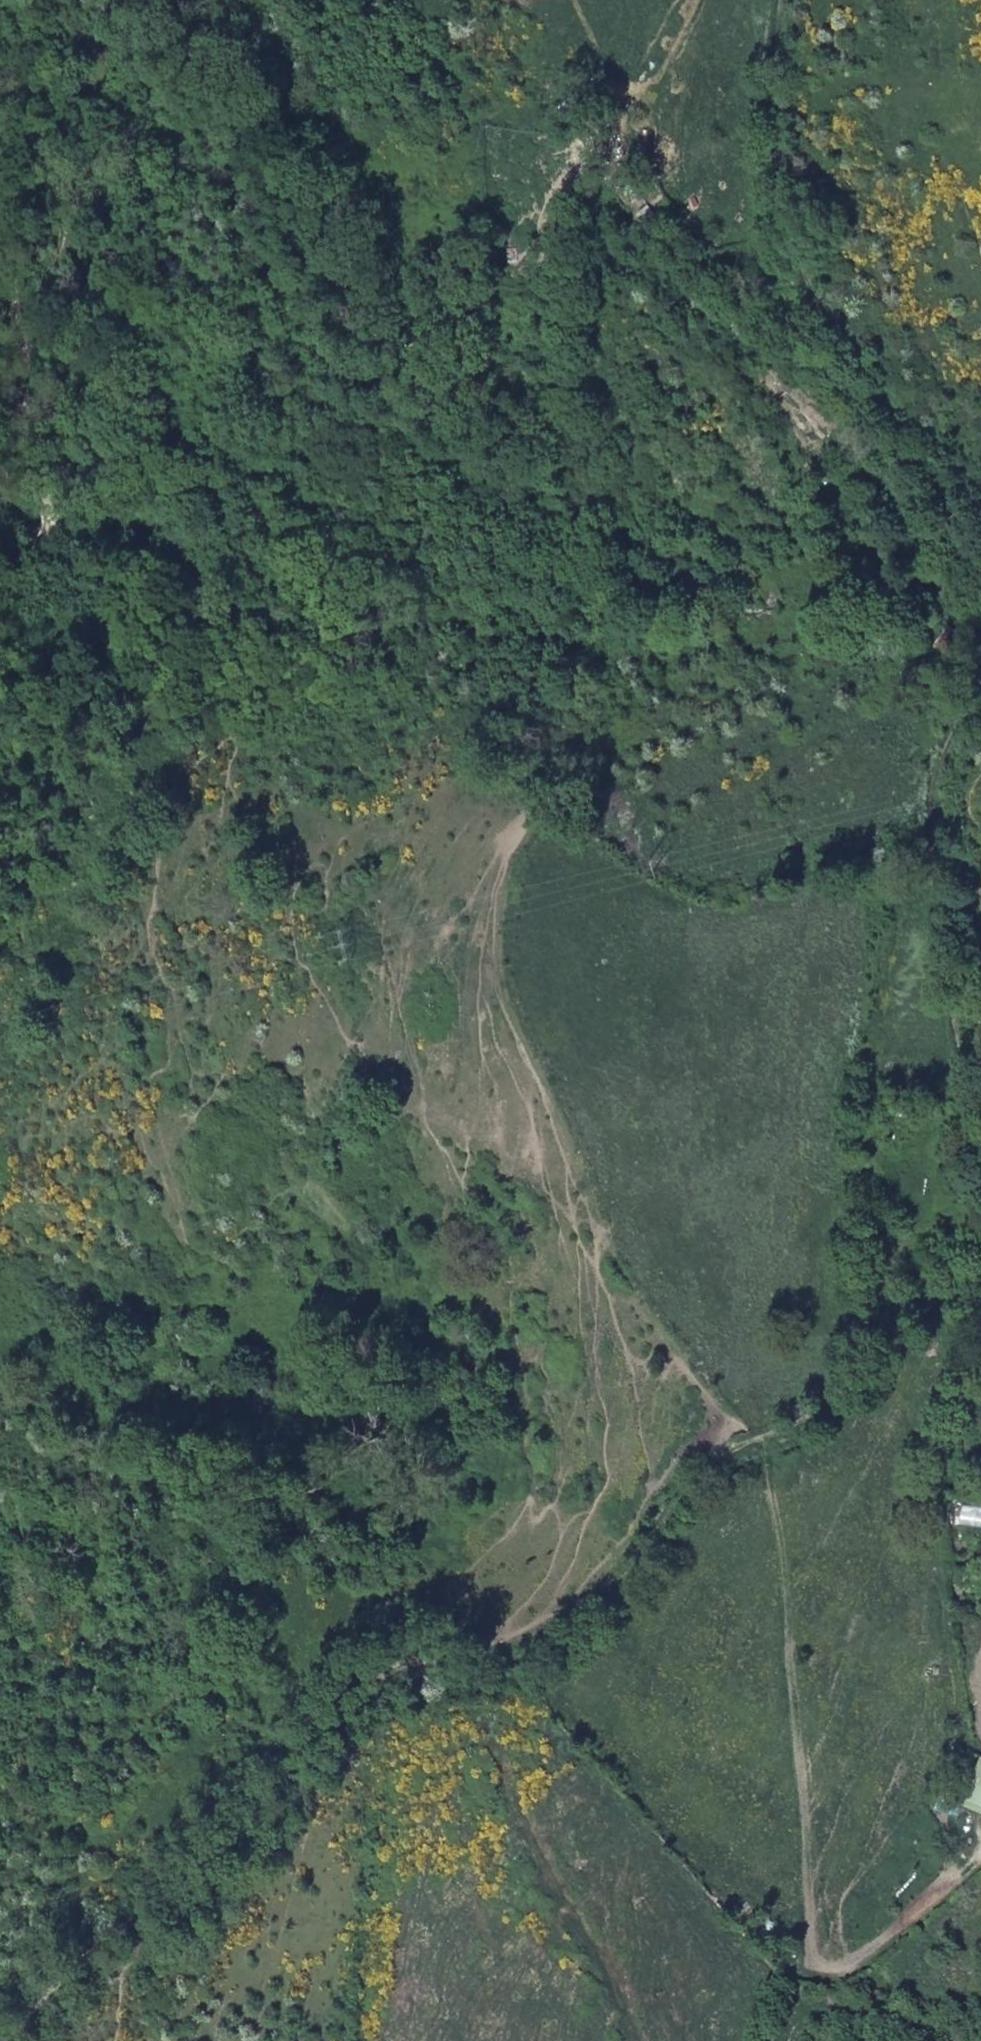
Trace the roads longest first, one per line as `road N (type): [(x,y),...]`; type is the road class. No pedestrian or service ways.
road 1 (track): [(980,553),(862,378),(796,253),(775,142),(780,0)]
road 2 (track): [(980,1111),(970,1064),(980,897)]
road 3 (track): [(980,1857),(848,1971)]
road 4 (track): [(980,838),(980,692)]

